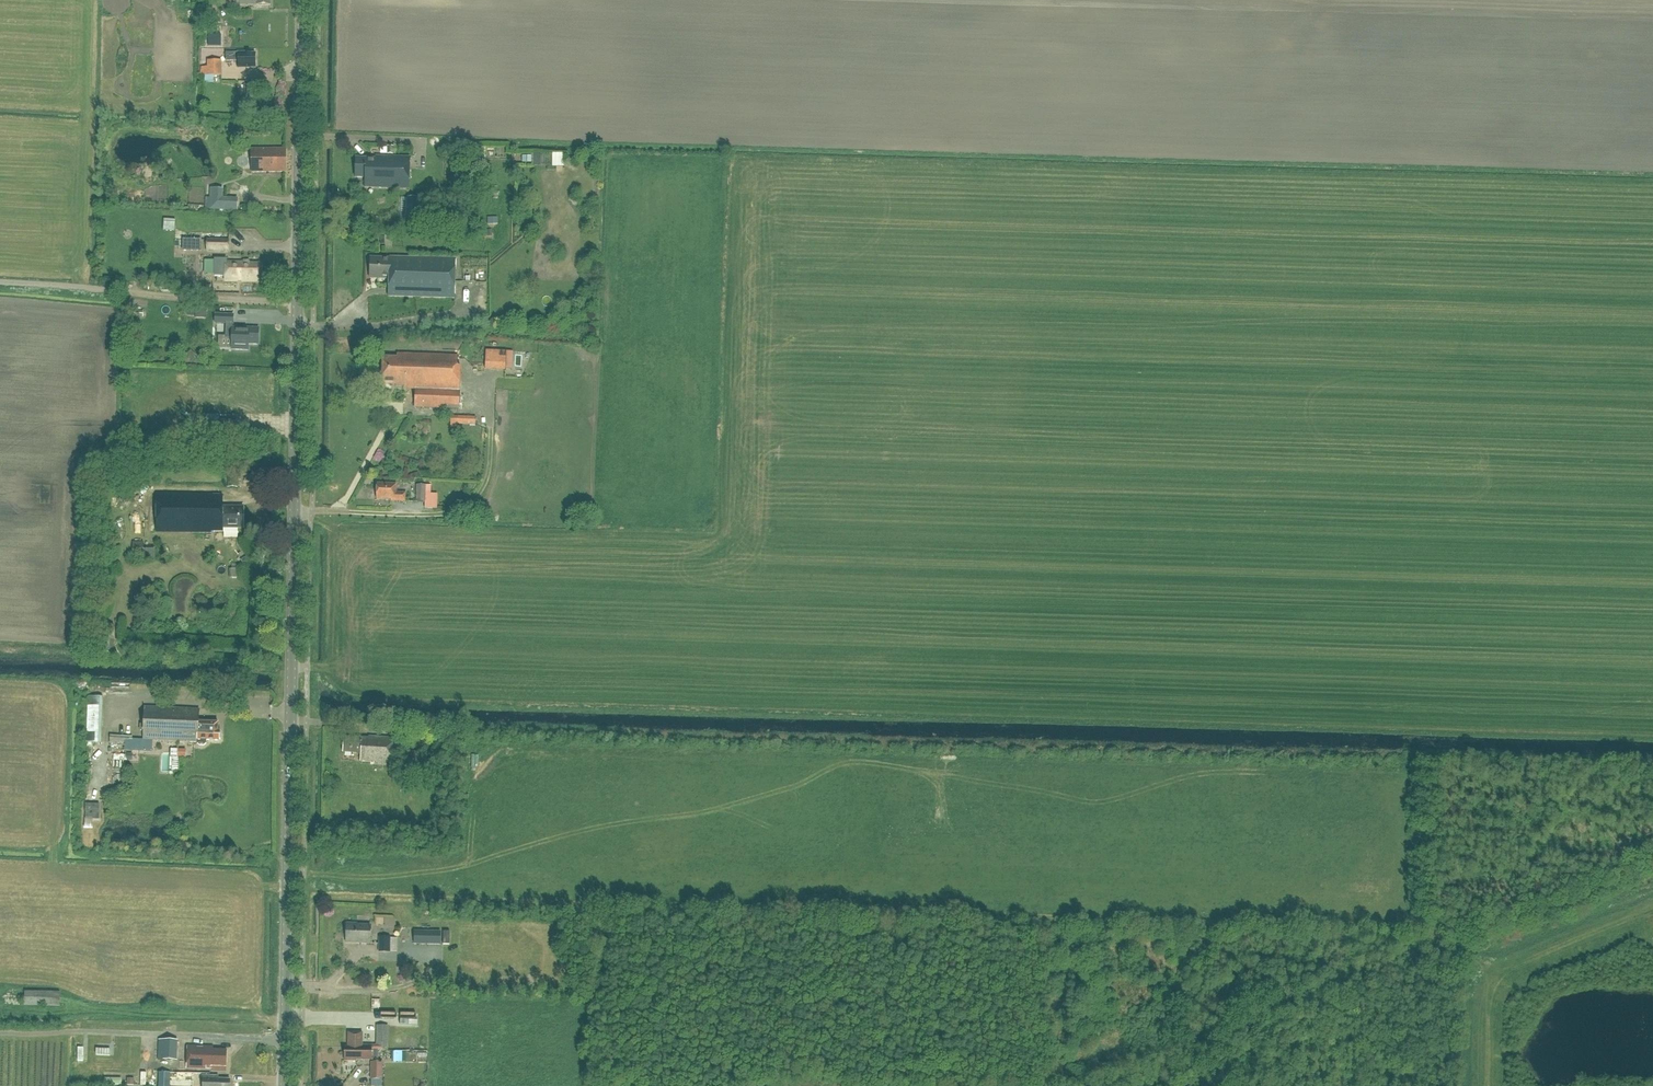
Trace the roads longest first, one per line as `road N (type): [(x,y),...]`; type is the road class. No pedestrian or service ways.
road 1 (tertiary): [(285,1037),(302,0)]
road 2 (track): [(0,282),(296,303)]
road 3 (track): [(164,1034),(0,1032)]
road 4 (track): [(1509,963),(1652,907)]
road 5 (track): [(1490,1085),(1493,985),(1509,963)]
road 6 (unclassified): [(285,1037),(164,1034)]

